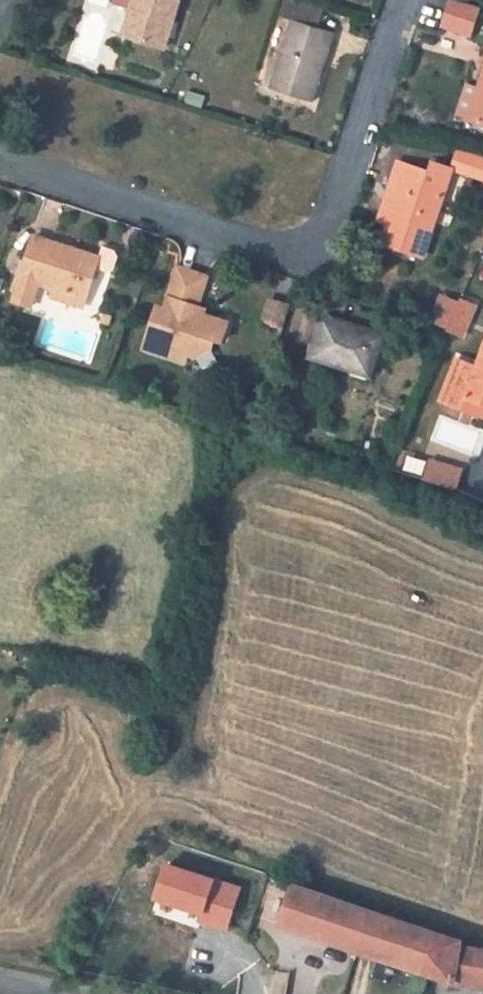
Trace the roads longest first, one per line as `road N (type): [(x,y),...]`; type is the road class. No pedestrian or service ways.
road 1 (residential): [(0,164),(271,253),(321,247),(404,0)]

